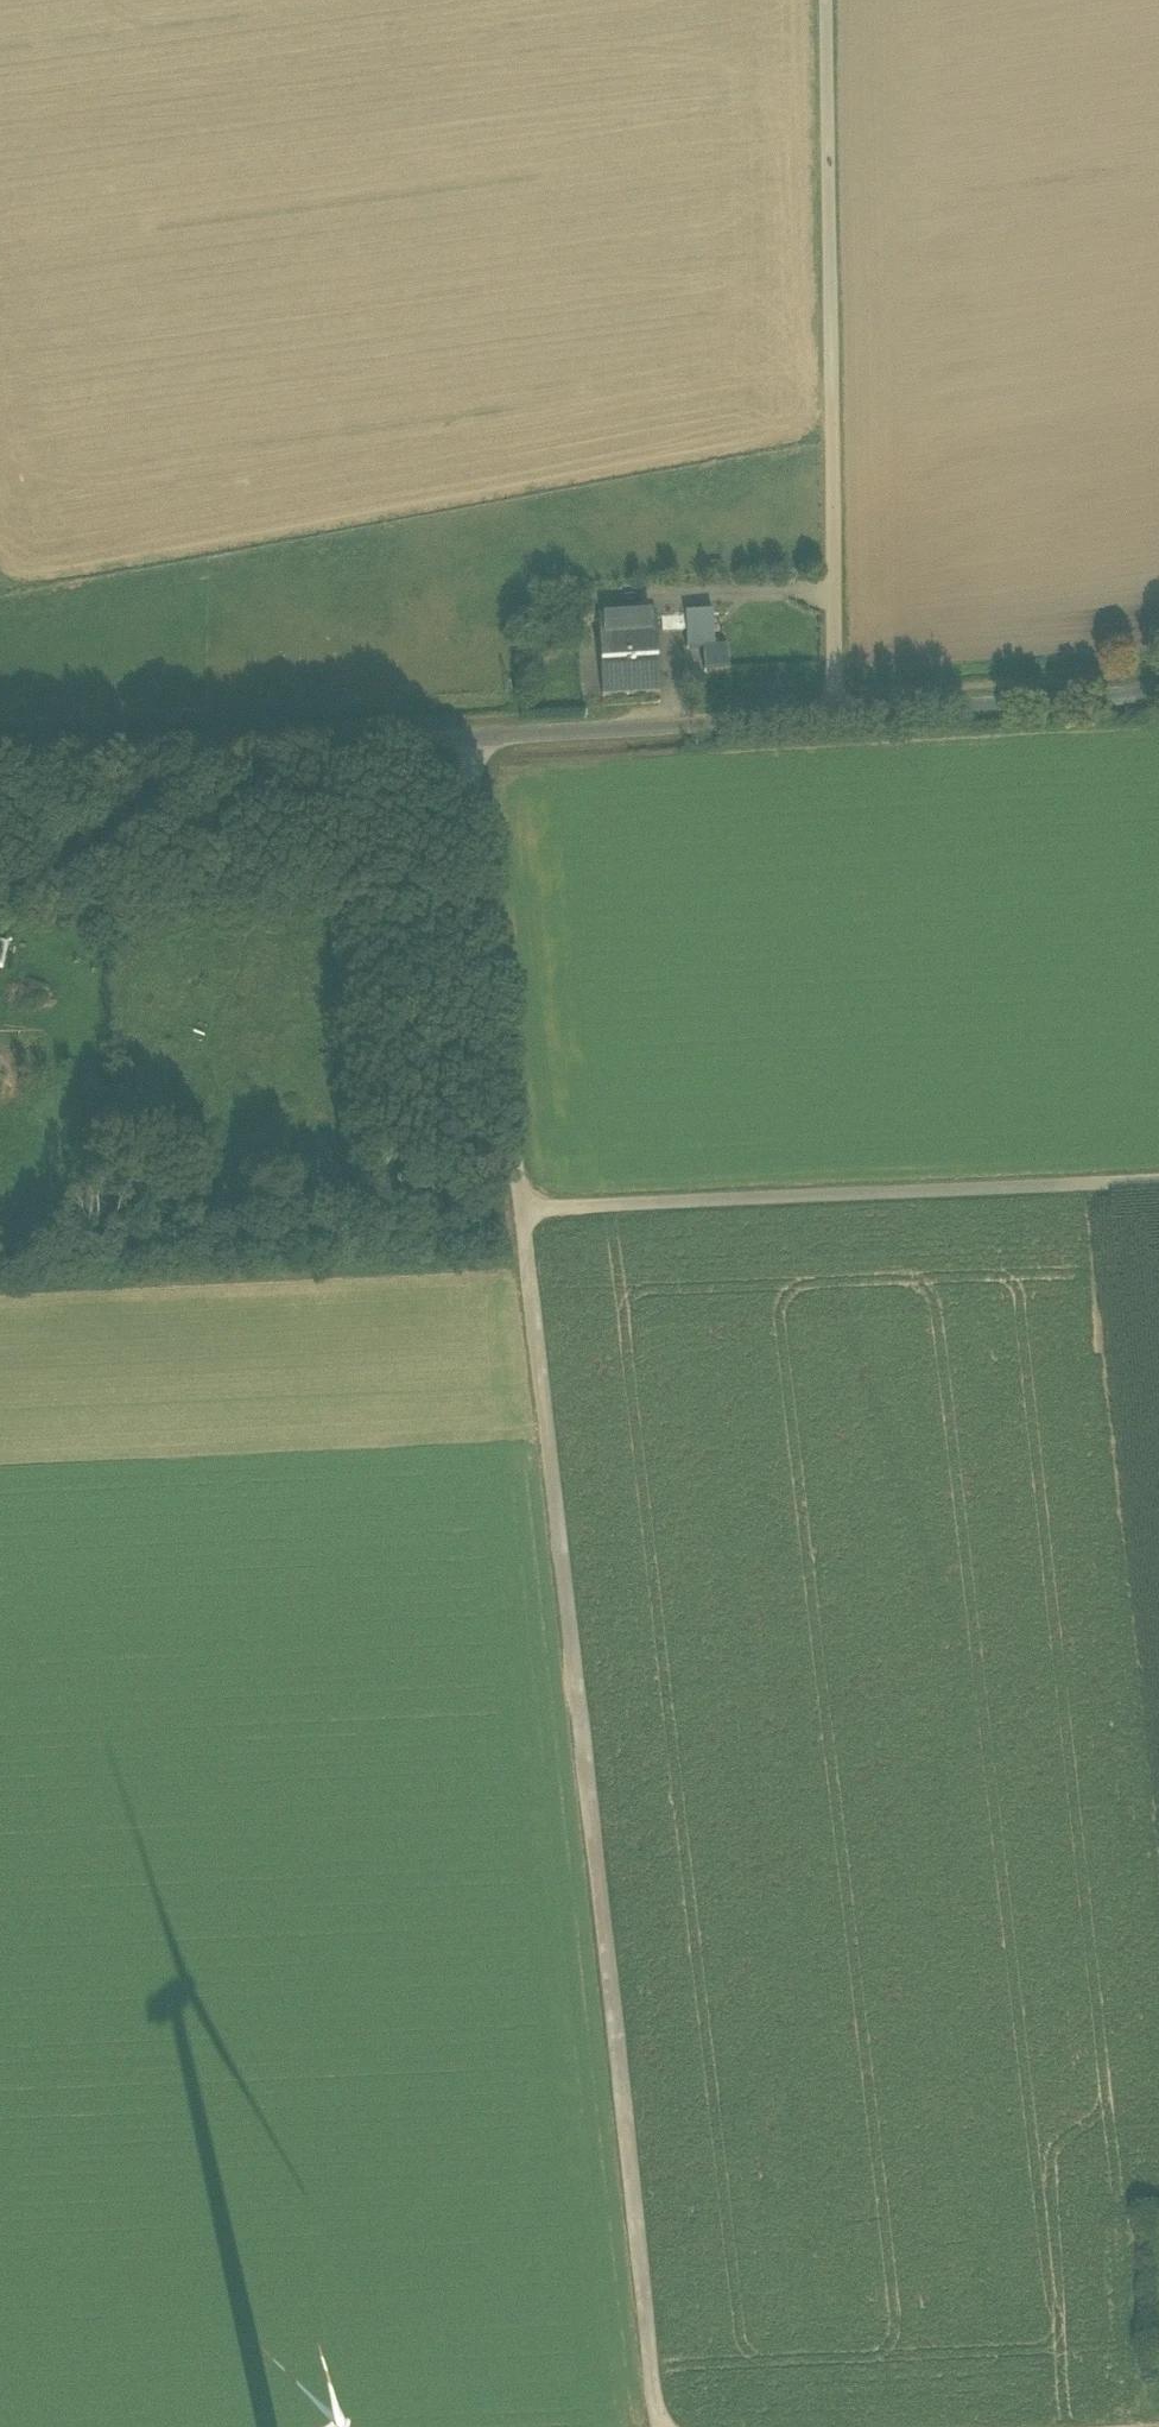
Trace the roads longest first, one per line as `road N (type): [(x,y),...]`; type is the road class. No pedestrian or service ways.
road 1 (track): [(522,1206),(661,2426)]
road 2 (unclassified): [(0,761),(1158,681)]
road 3 (track): [(824,0),(833,708)]
road 4 (track): [(522,1206),(1158,1177)]
road 5 (track): [(464,731),(522,1206)]

